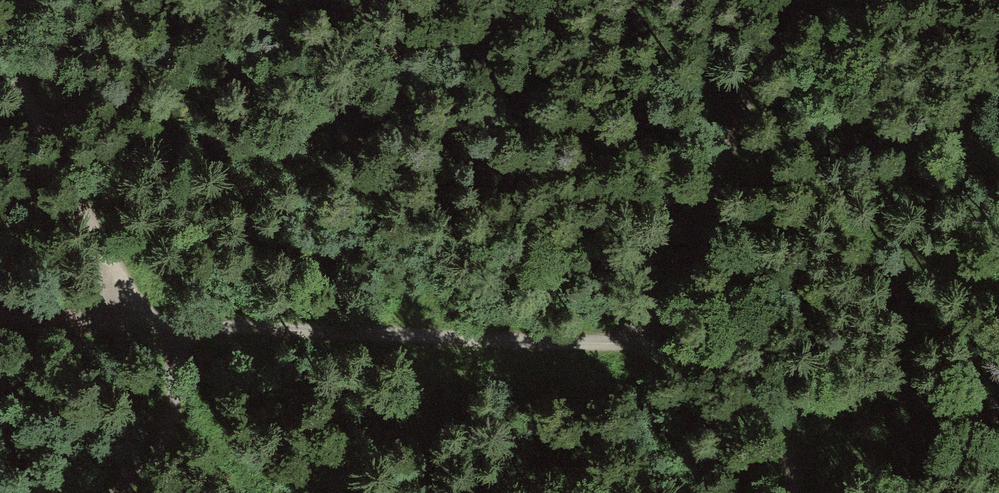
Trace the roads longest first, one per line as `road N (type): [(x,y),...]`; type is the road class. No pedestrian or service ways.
road 1 (track): [(0,313),(417,337),(618,339),(705,357),(785,410),(787,492)]
road 2 (track): [(618,339),(690,258),(744,113),(807,0)]
road 3 (track): [(14,53),(23,96),(134,296),(158,326)]
road 4 (track): [(111,492),(129,486),(160,446),(175,402),(174,363),(158,326)]
road 5 (track): [(744,113),(819,111),(928,144)]

